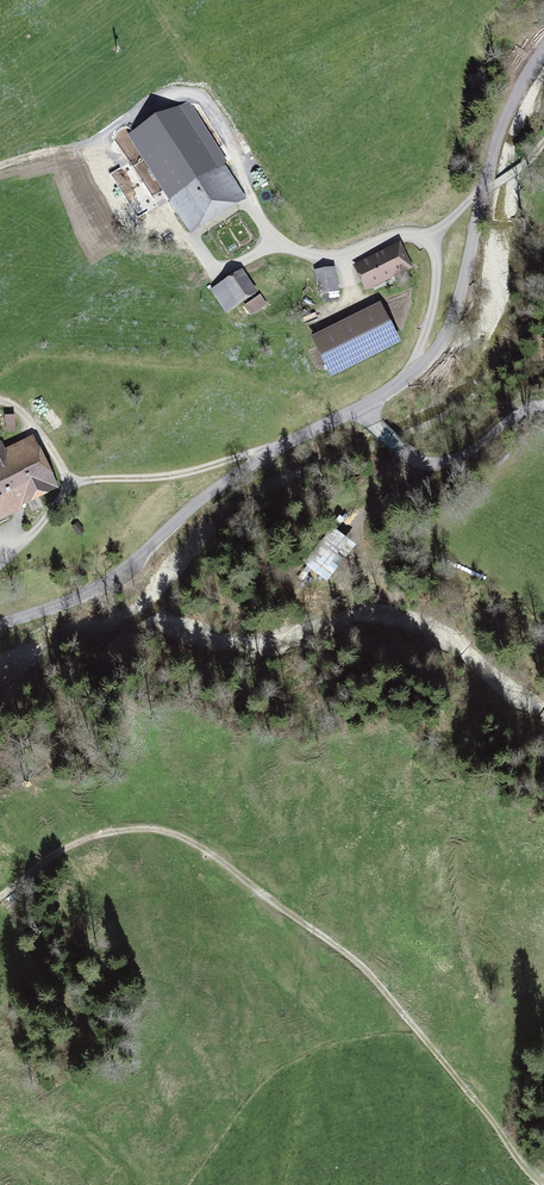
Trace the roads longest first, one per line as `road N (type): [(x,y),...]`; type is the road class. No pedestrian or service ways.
road 1 (unclassified): [(0,625),(67,602),(128,569),(226,481),(404,381),(445,342),(481,193),(520,85),(543,50)]
road 2 (track): [(0,896),(57,853),(108,834),(143,830),(196,843),(376,982),(543,1184)]
road 3 (track): [(404,381),(438,279),(426,241),(398,235),(353,252),(308,256),(274,245),(249,200)]
road 4 (track): [(416,462),(350,542),(350,582),(543,662)]
road 5 (track): [(274,245),(228,267),(209,264),(137,164),(106,144),(0,168)]
road 6 (track): [(0,562),(71,485),(185,473),(276,449)]
road 7 (track): [(360,406),(397,448),(428,465),(458,458),(519,411),(543,405)]
road 8 (track): [(426,241),(543,141)]

